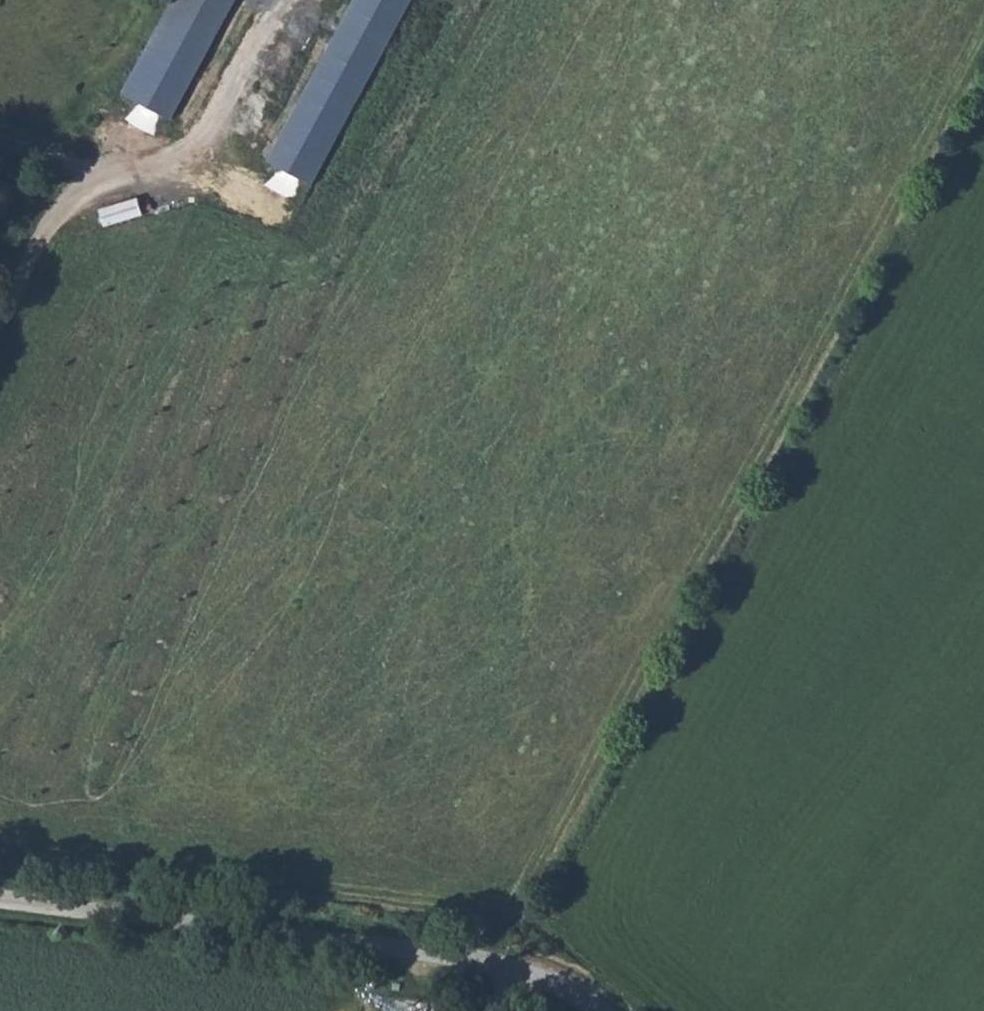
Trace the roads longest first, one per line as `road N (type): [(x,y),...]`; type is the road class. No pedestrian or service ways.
road 1 (unclassified): [(0,899),(455,956),(545,981),(598,1010)]
road 2 (track): [(283,0),(203,133),(86,182),(48,216),(0,307)]

